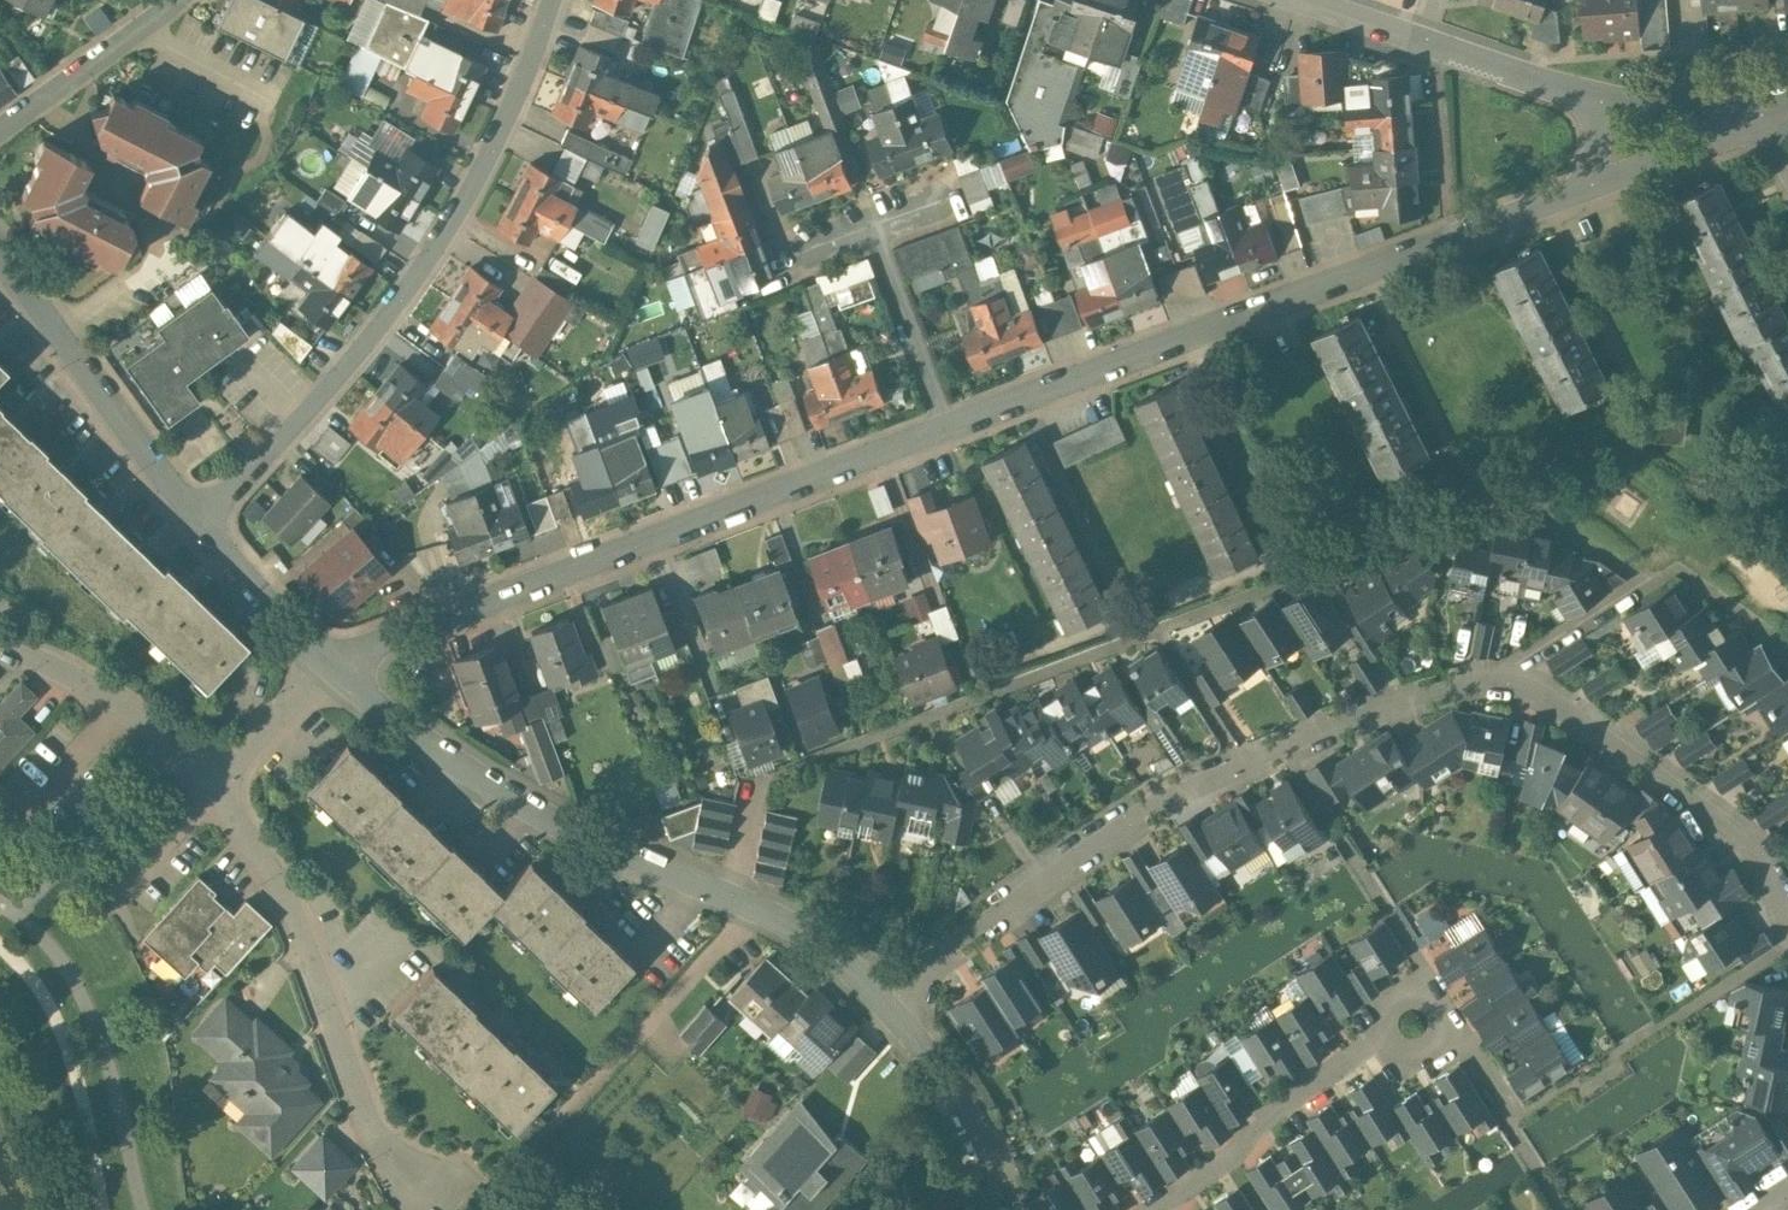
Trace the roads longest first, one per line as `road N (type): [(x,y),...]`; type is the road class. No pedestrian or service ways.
road 1 (residential): [(1589,184),(417,626),(334,670)]
road 2 (residential): [(887,1008),(1027,894),(1159,806),(1409,699),(1508,679),(1619,738),(1721,819),(1766,871),(1787,923)]
road 3 (residential): [(334,670),(495,786),(586,836),(732,894),(817,942),(887,1008)]
road 4 (residential): [(560,0),(493,168),(433,260),(379,333),(202,522)]
road 5 (residential): [(223,778),(282,860),(405,1185)]
road 6 (residential): [(0,253),(202,522)]
road 7 (residential): [(1155,1209),(1340,1064),(1418,1020)]
road 8 (residential): [(1589,95),(1311,0)]
road 9 (residential): [(223,778),(142,706),(0,636)]
road 10 (residential): [(887,1008),(970,1117),(1006,1209)]
road 11 (residential): [(177,0),(0,129)]
road 12 (residential): [(202,522),(334,670)]
road 13 (residential): [(1772,110),(1589,184)]
road 14 (residential): [(1772,110),(1672,109),(1589,95)]
road 15 (residential): [(334,670),(223,778)]

